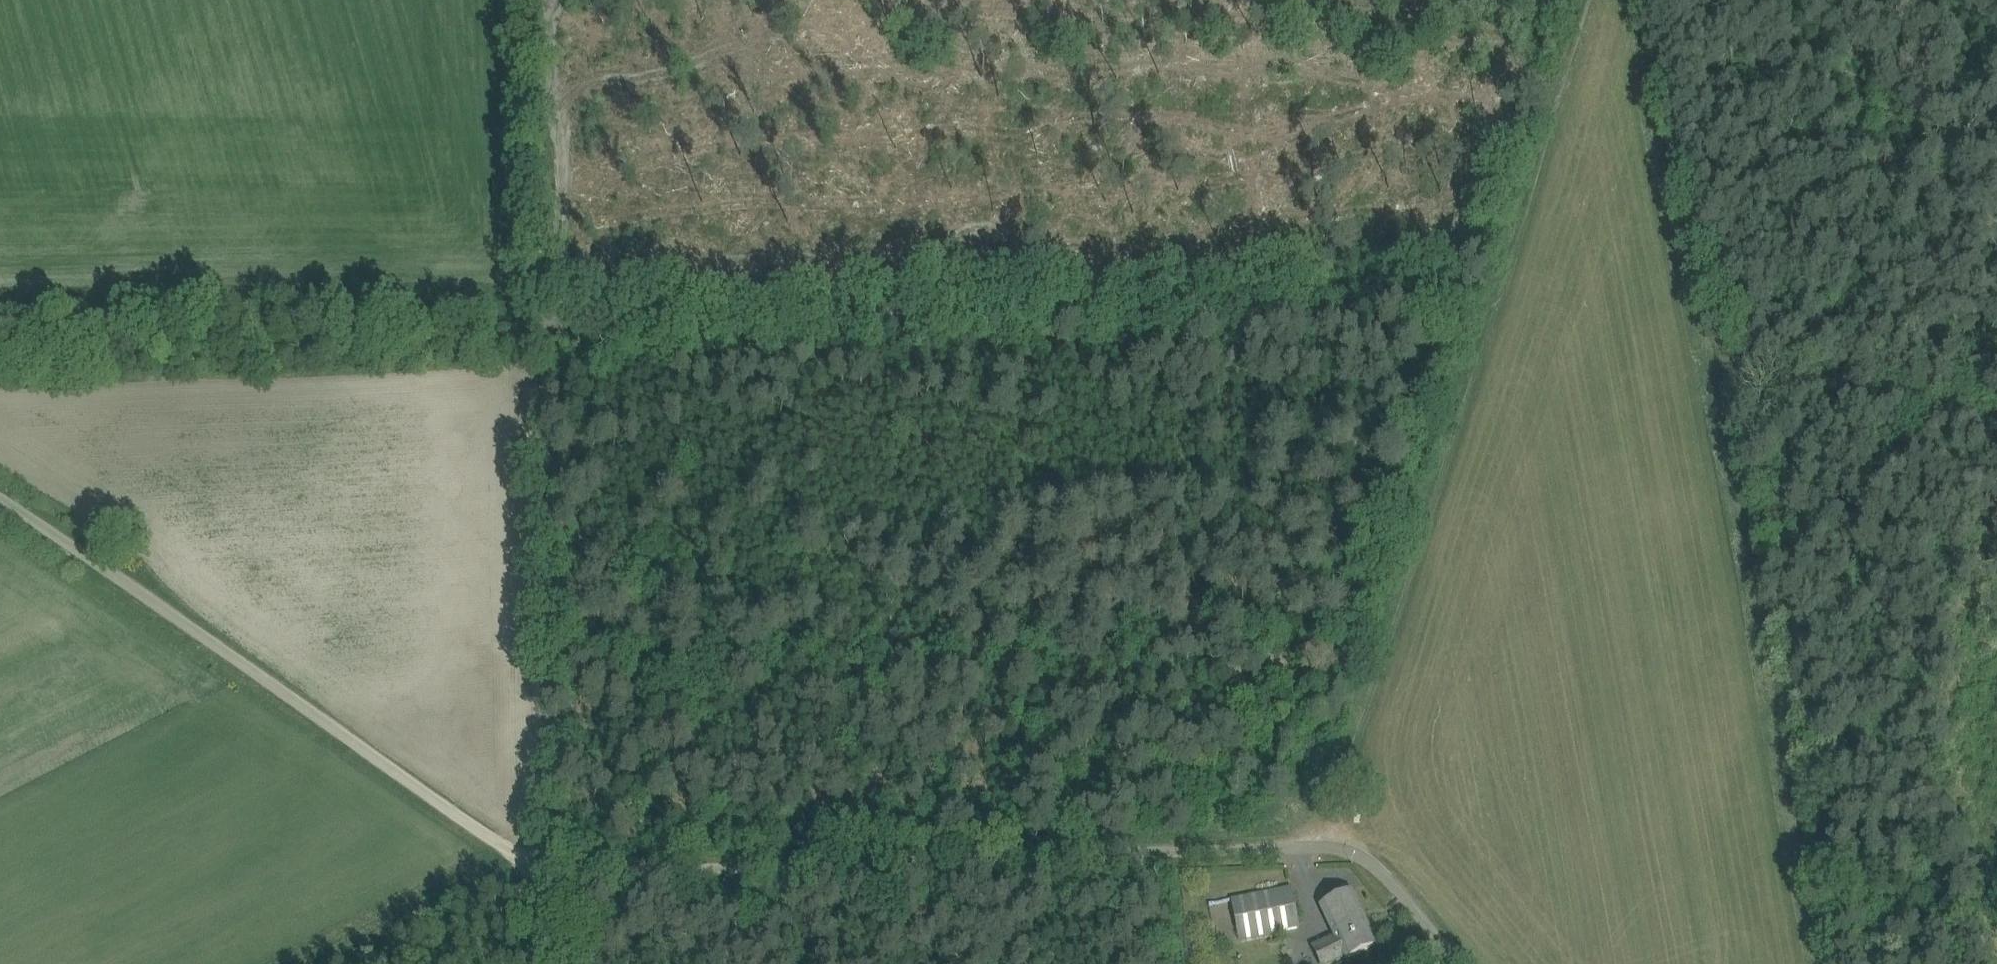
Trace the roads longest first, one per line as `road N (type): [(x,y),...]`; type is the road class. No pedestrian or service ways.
road 1 (unclassified): [(1460,963),(1391,881),(1360,856),(1319,848),(539,866),(0,500)]

